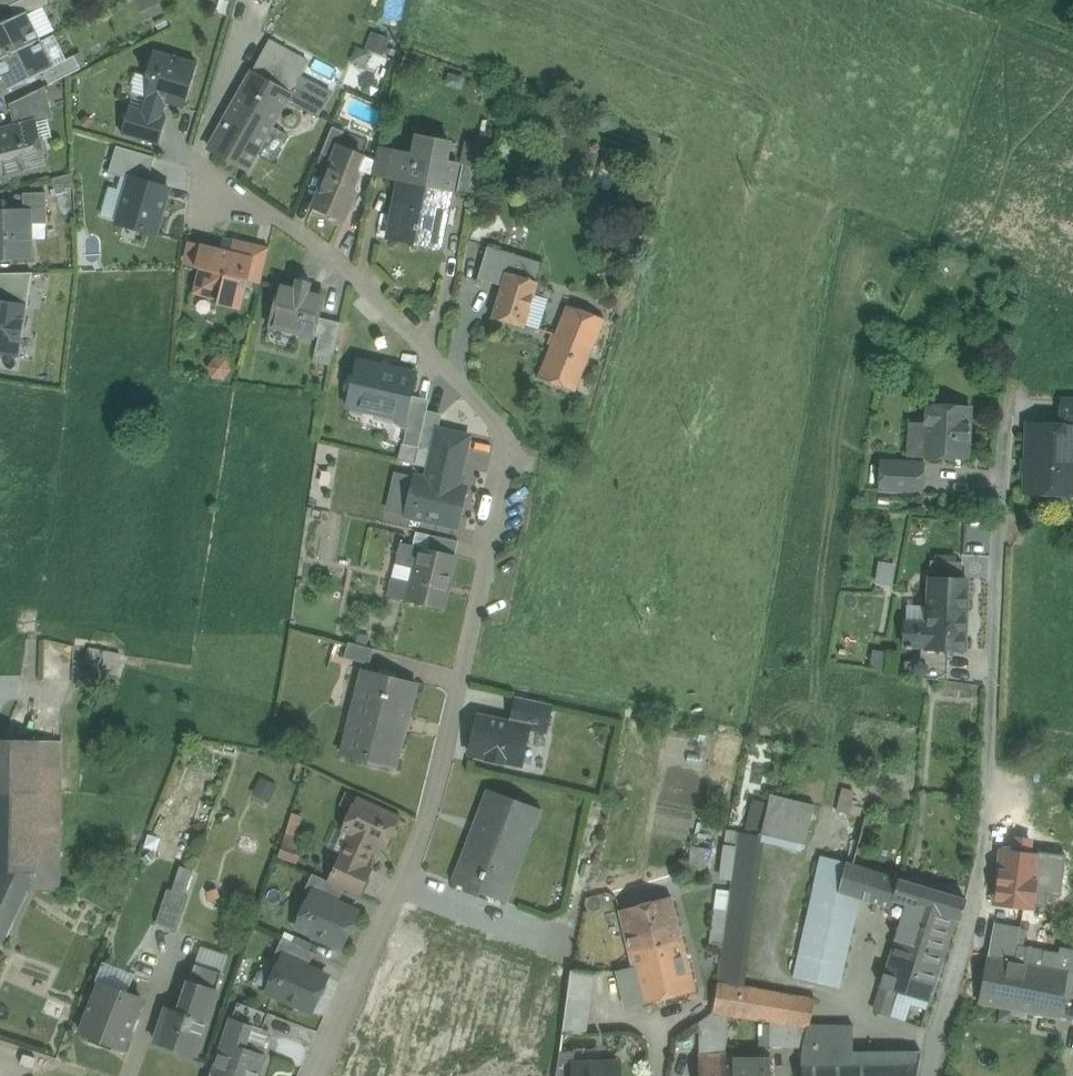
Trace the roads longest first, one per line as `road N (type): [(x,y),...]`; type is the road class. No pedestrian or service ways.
road 1 (residential): [(313,1075),(427,816),(508,458),(487,412),(343,266),(276,219),(210,191)]
road 2 (residential): [(931,1075),(984,832),(1007,409)]

